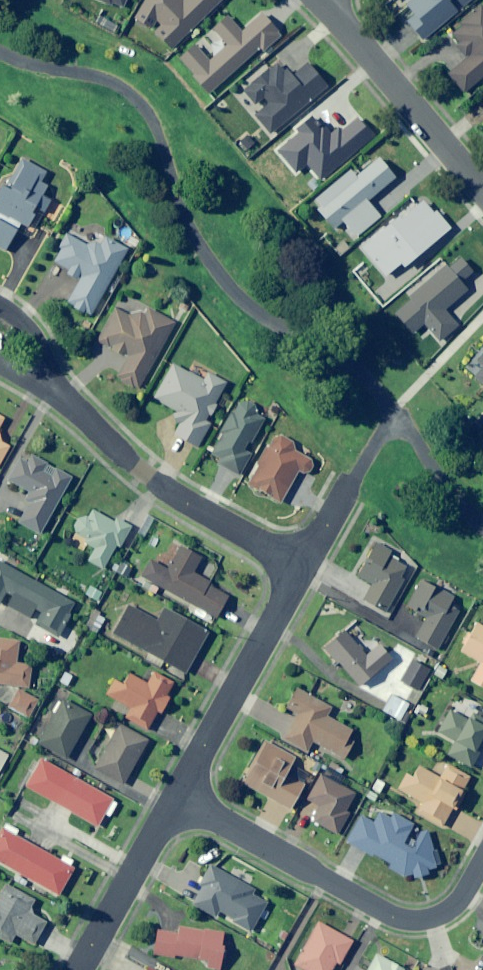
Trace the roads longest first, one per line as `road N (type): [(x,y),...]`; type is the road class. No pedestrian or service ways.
road 1 (residential): [(482,861),(461,902),(440,914),(391,914),(177,795)]
road 2 (residential): [(60,398),(168,489),(307,567)]
road 3 (residential): [(177,795),(307,567)]
road 4 (residential): [(314,0),(482,195)]
road 5 (residential): [(78,969),(177,795)]

